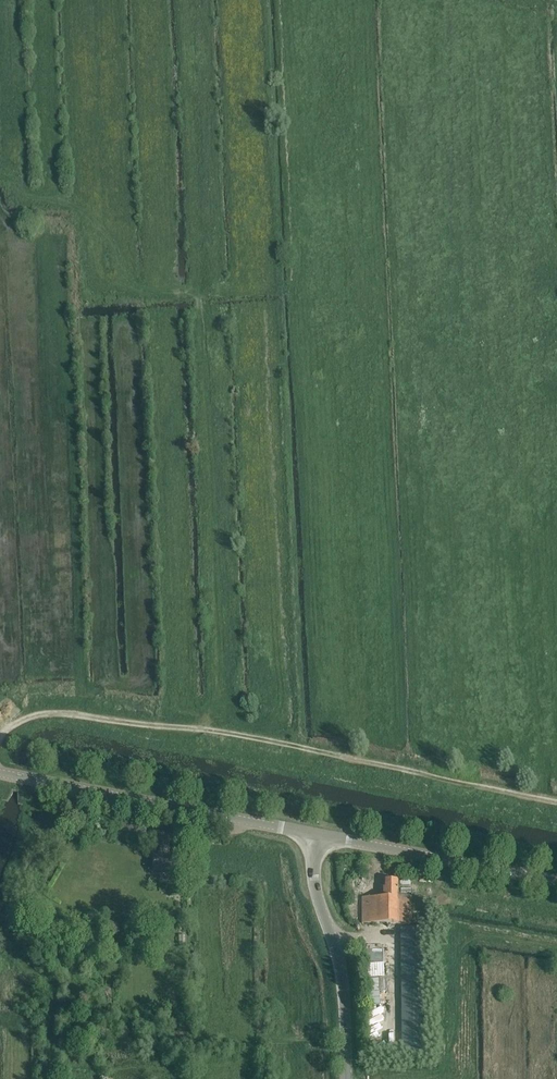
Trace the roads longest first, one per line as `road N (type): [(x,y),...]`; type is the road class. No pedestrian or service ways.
road 1 (track): [(0,739),(35,715),(63,714),(239,733),(556,801)]
road 2 (unclassified): [(315,834),(0,774)]
road 3 (unclassified): [(347,1078),(340,958),(317,895),(315,834)]
road 4 (unclassified): [(556,880),(315,834)]

